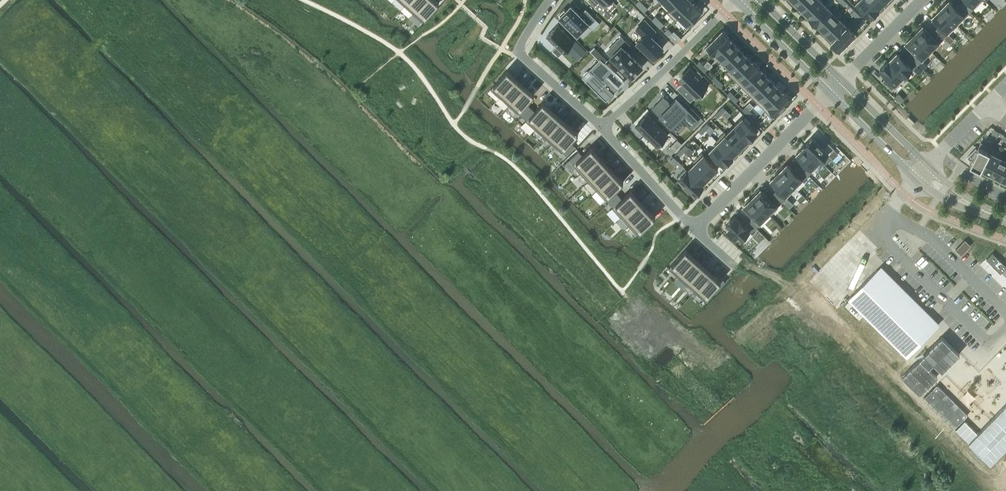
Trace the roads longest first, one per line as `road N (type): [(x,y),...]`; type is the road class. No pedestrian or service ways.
road 1 (residential): [(830,90),(695,228)]
road 2 (residential): [(734,0),(602,127)]
road 3 (residential): [(549,0),(518,50),(602,127)]
road 4 (residential): [(602,127),(695,228)]
road 5 (tertiary): [(737,0),(830,90)]
road 6 (tertiary): [(830,90),(917,179)]
road 7 (tertiary): [(927,168),(841,79)]

